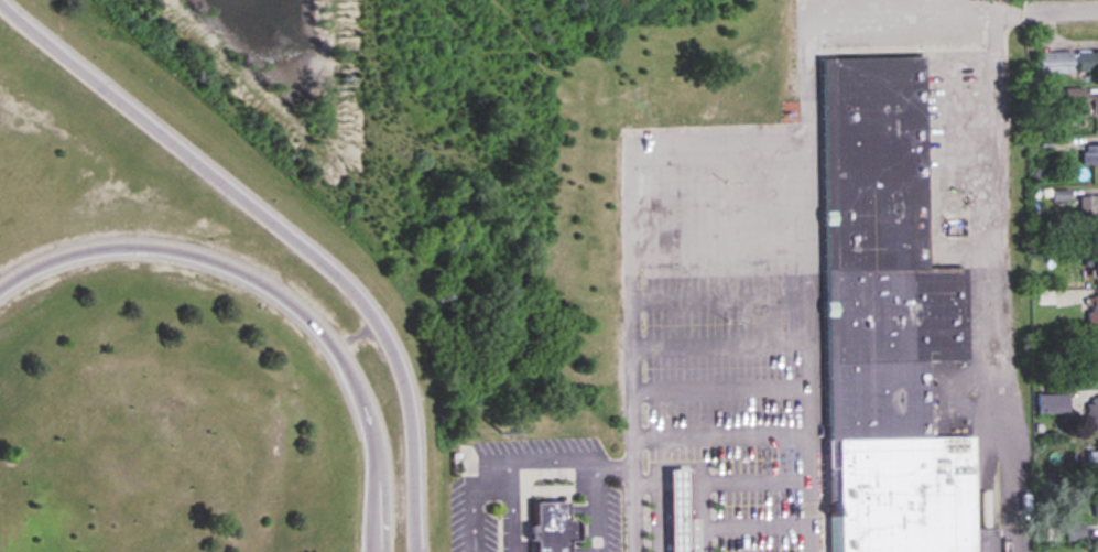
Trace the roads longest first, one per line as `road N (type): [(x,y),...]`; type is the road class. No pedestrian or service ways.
road 1 (motorway): [(415,551),(406,389),(371,310),(2,0)]
road 2 (motorway): [(0,281),(102,241),(146,241),(250,270),(329,338),(351,371),(373,435),(375,551)]

